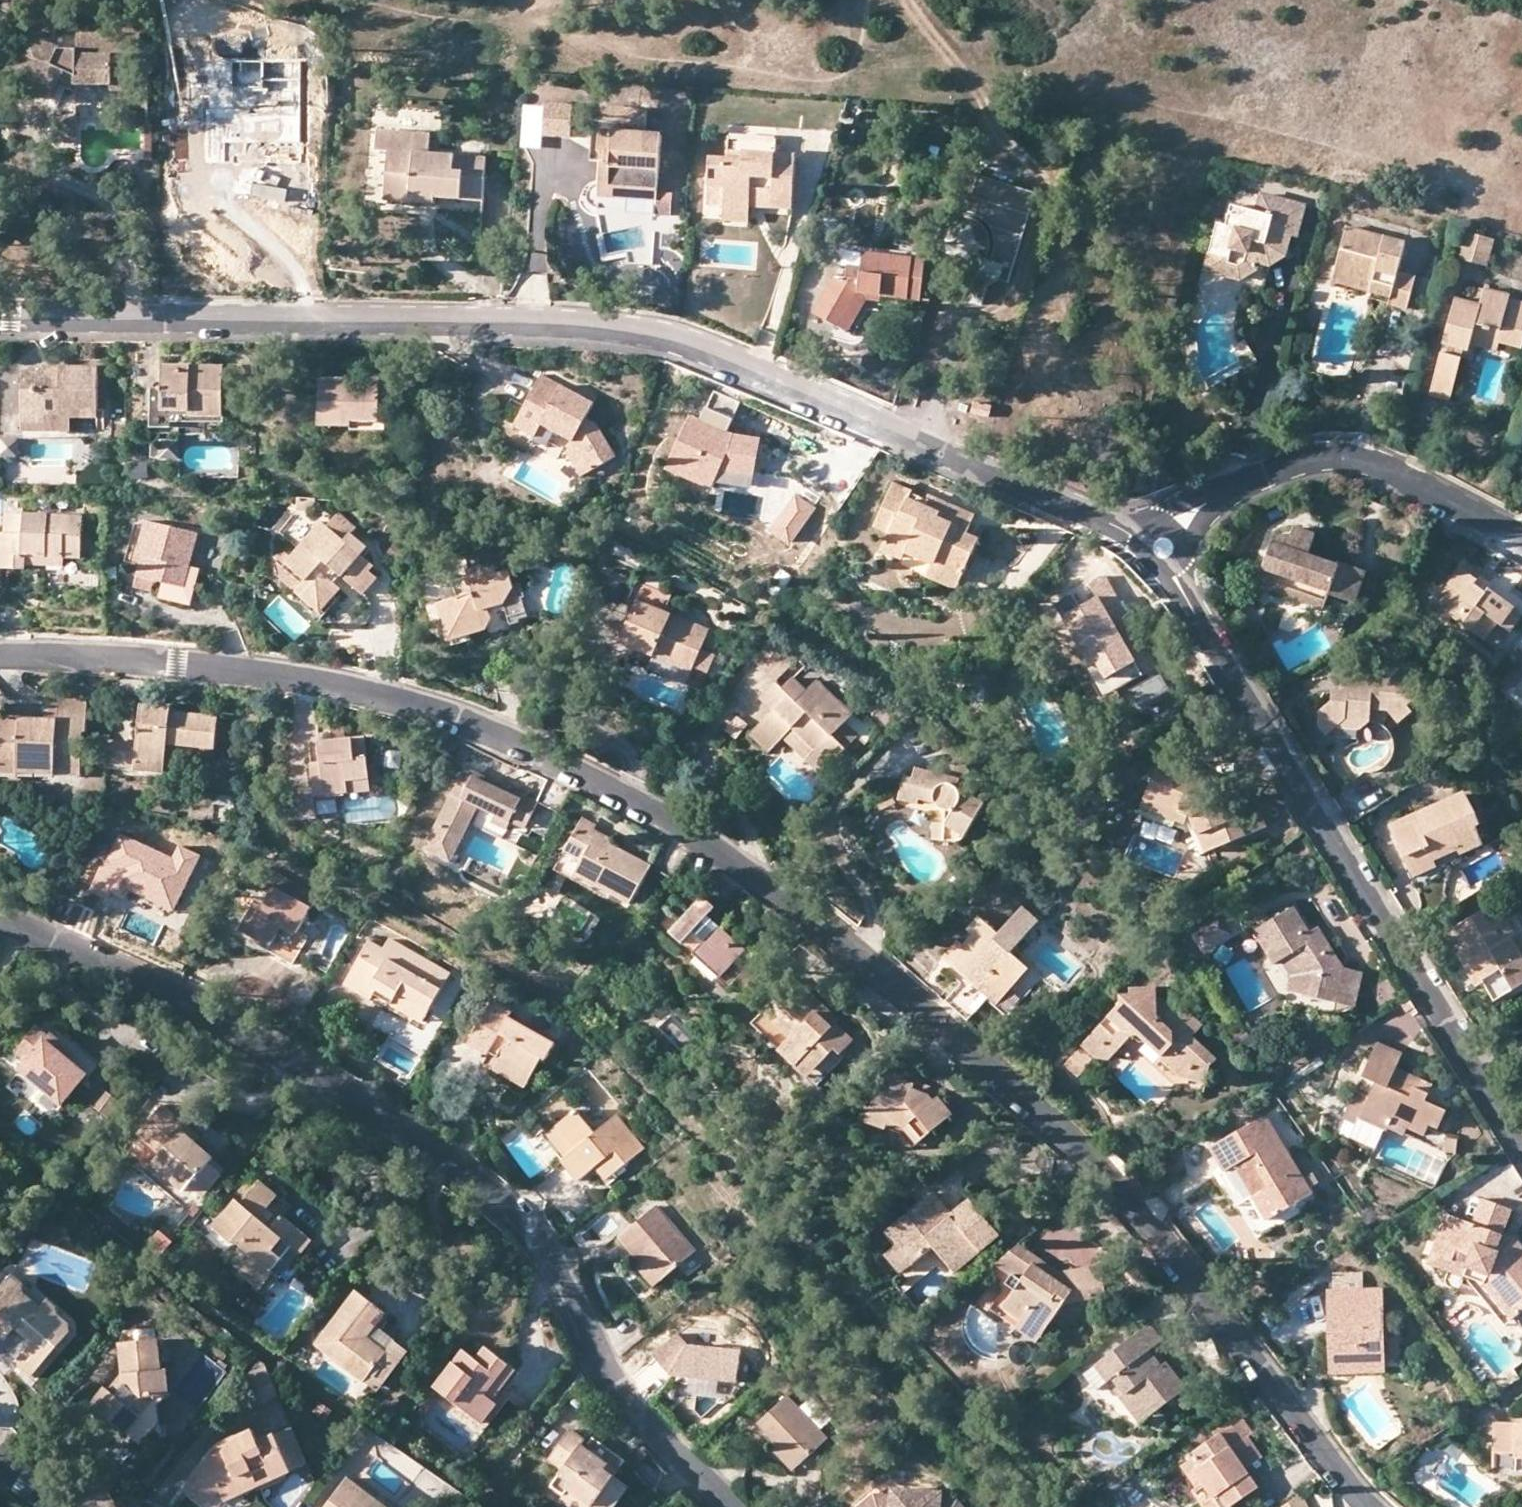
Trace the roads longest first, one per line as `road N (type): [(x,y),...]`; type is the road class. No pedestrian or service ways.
road 1 (residential): [(1370,1506),(1133,1208),(1060,1131),(861,960),(683,830),(491,732),(367,692),(228,669),(0,657)]
road 2 (residential): [(1163,549),(647,332),(515,320),(0,321)]
road 3 (residential): [(727,1506),(623,1404),(544,1253),(477,1185),(376,1112),(174,997),(0,919)]
road 4 (residential): [(1521,1143),(1183,595),(1163,549)]
road 5 (track): [(910,0),(1053,187),(1020,295),(969,317),(913,443)]
road 6 (residential): [(1521,540),(1394,472),(1345,459),(1279,472),(1199,506),(1180,518),(1163,549)]

